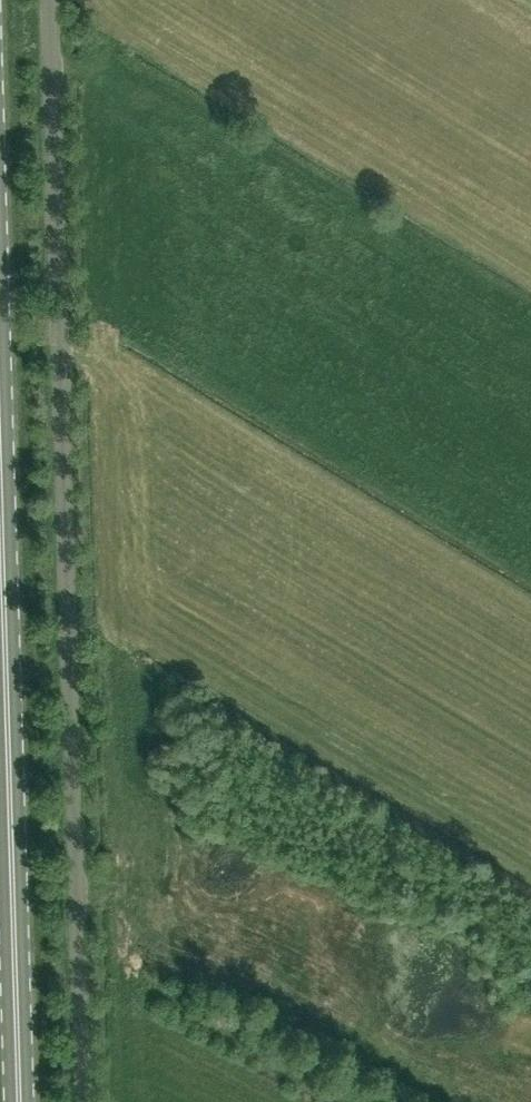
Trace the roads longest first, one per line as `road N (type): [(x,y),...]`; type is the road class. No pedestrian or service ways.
road 1 (unclassified): [(94,1101),(61,0)]
road 2 (primary): [(15,1101),(0,632)]

